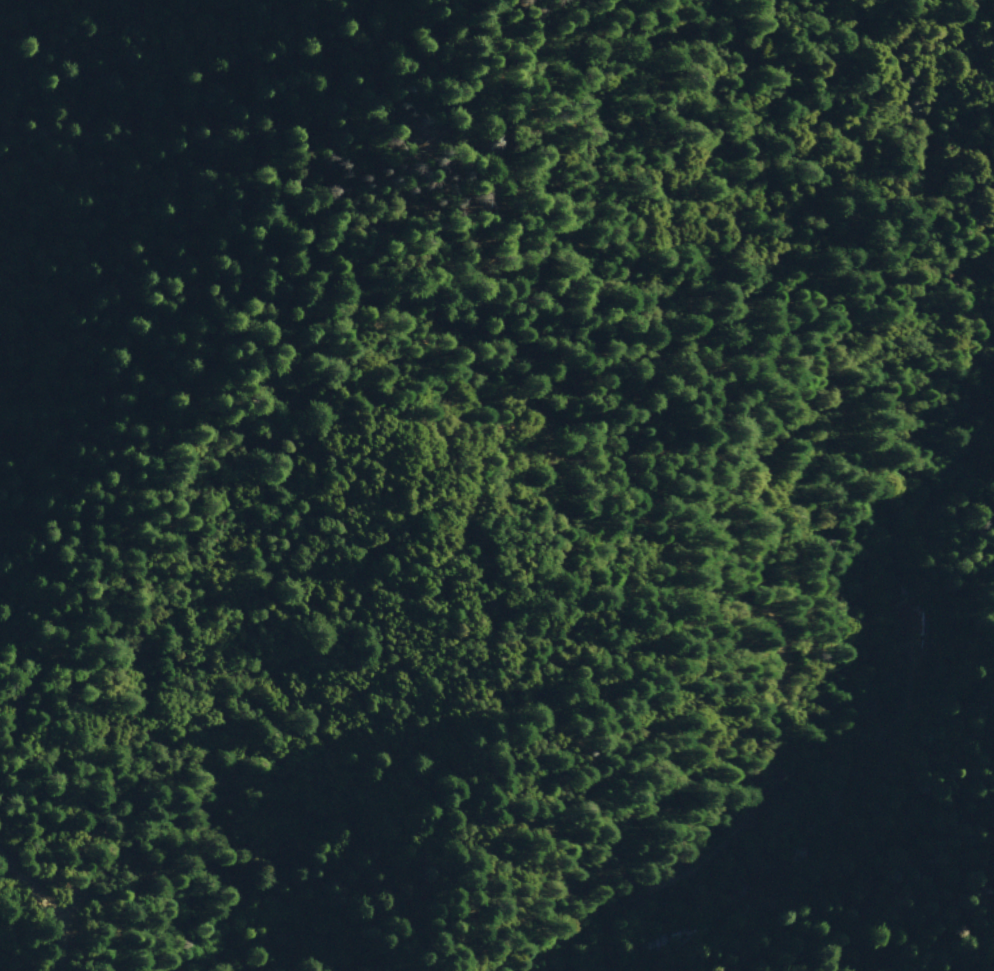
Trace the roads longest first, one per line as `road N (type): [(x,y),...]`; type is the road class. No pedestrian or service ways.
road 1 (residential): [(498,970),(579,876),(779,693),(788,663),(765,568),(768,458),(815,418),(840,342),(892,298),(993,260)]
road 2 (residential): [(70,917),(120,857),(170,821),(208,806),(275,800),(328,820),(360,846),(408,913),(427,970)]

